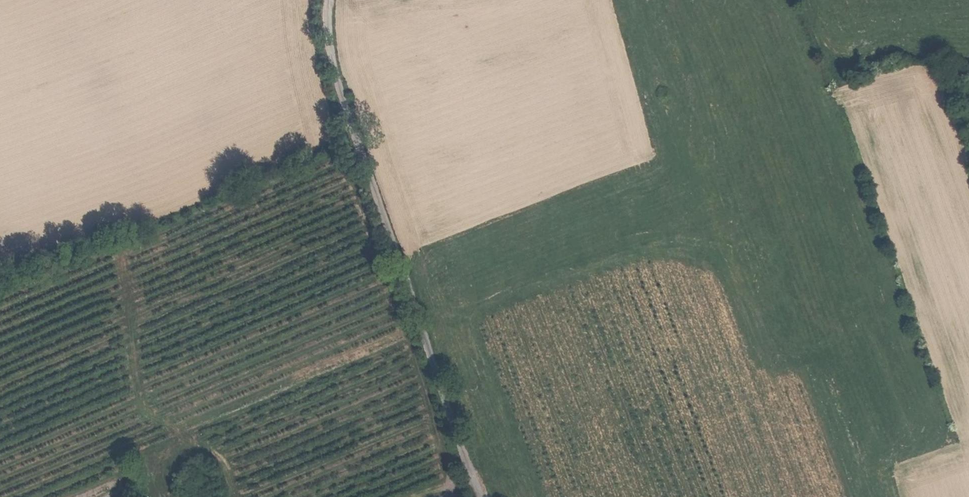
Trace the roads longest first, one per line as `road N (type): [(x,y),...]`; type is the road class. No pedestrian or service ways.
road 1 (unclassified): [(328,0),(327,36),(343,92),(481,496)]

